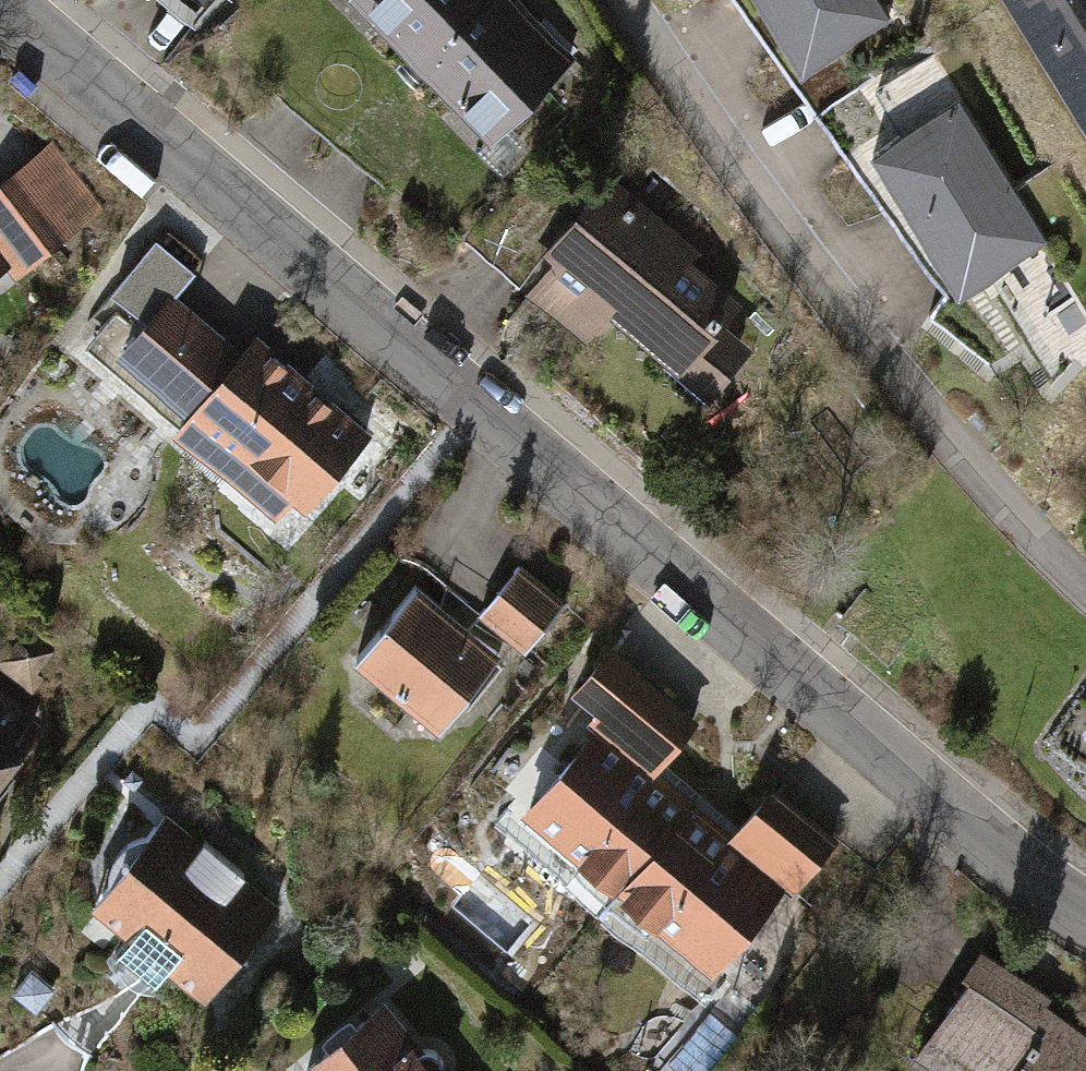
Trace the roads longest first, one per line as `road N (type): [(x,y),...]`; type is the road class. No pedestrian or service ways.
road 1 (tertiary): [(5,0),(1041,882),(1085,908)]
road 2 (residential): [(1085,586),(883,373),(628,0)]

